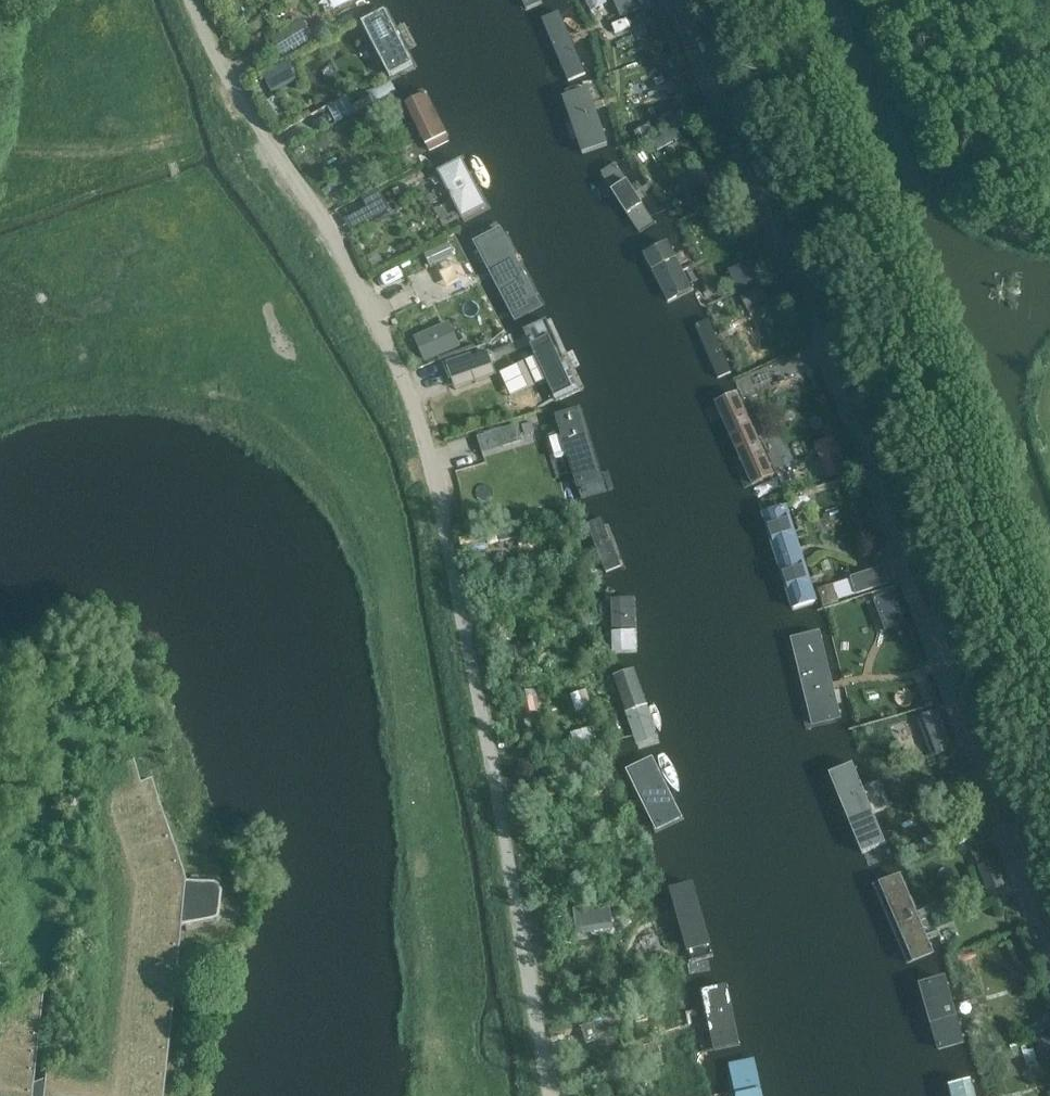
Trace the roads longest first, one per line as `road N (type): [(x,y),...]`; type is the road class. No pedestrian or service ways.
road 1 (unclassified): [(190,0),(224,75),(352,276),(423,431),(550,1095)]
road 2 (unclassified): [(669,0),(860,449),(1049,967)]

